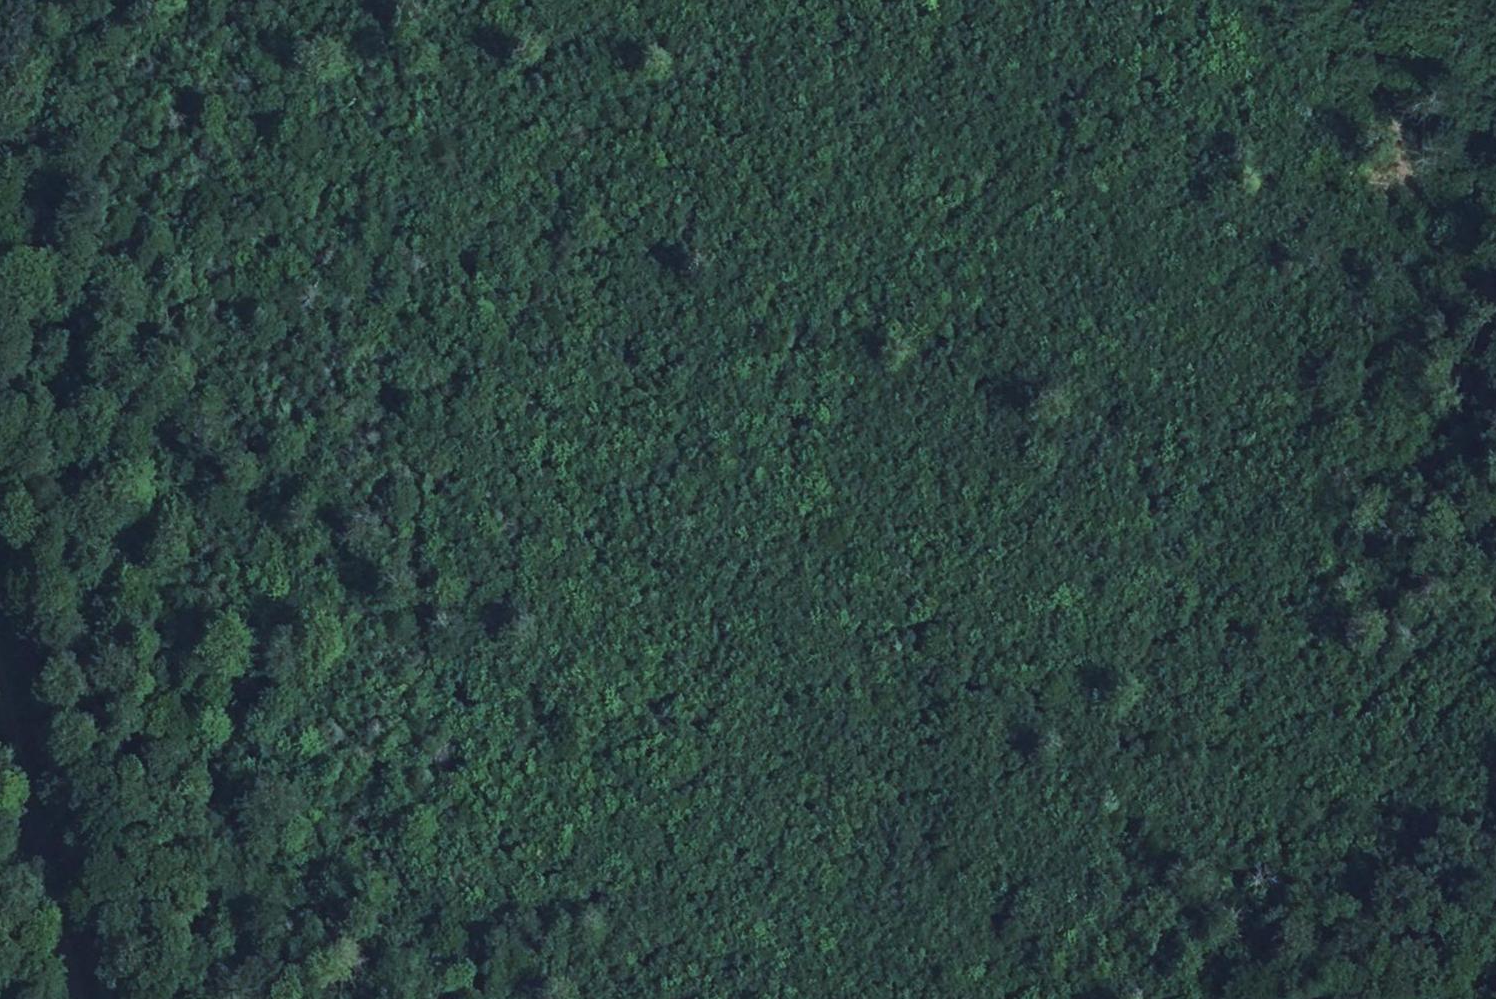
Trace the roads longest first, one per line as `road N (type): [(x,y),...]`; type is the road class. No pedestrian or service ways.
road 1 (track): [(74,998),(0,700)]

